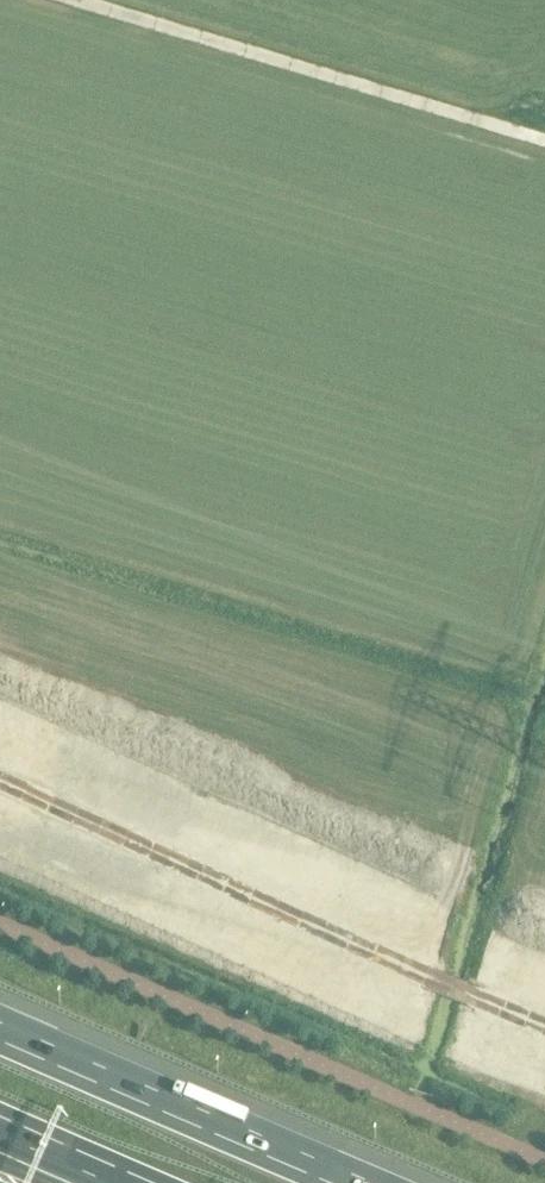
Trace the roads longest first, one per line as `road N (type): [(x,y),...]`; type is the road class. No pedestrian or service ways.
road 1 (track): [(62,0),(544,143)]
road 2 (motorway): [(373,1182),(0,1023)]
road 3 (motorway): [(0,1126),(132,1182)]

